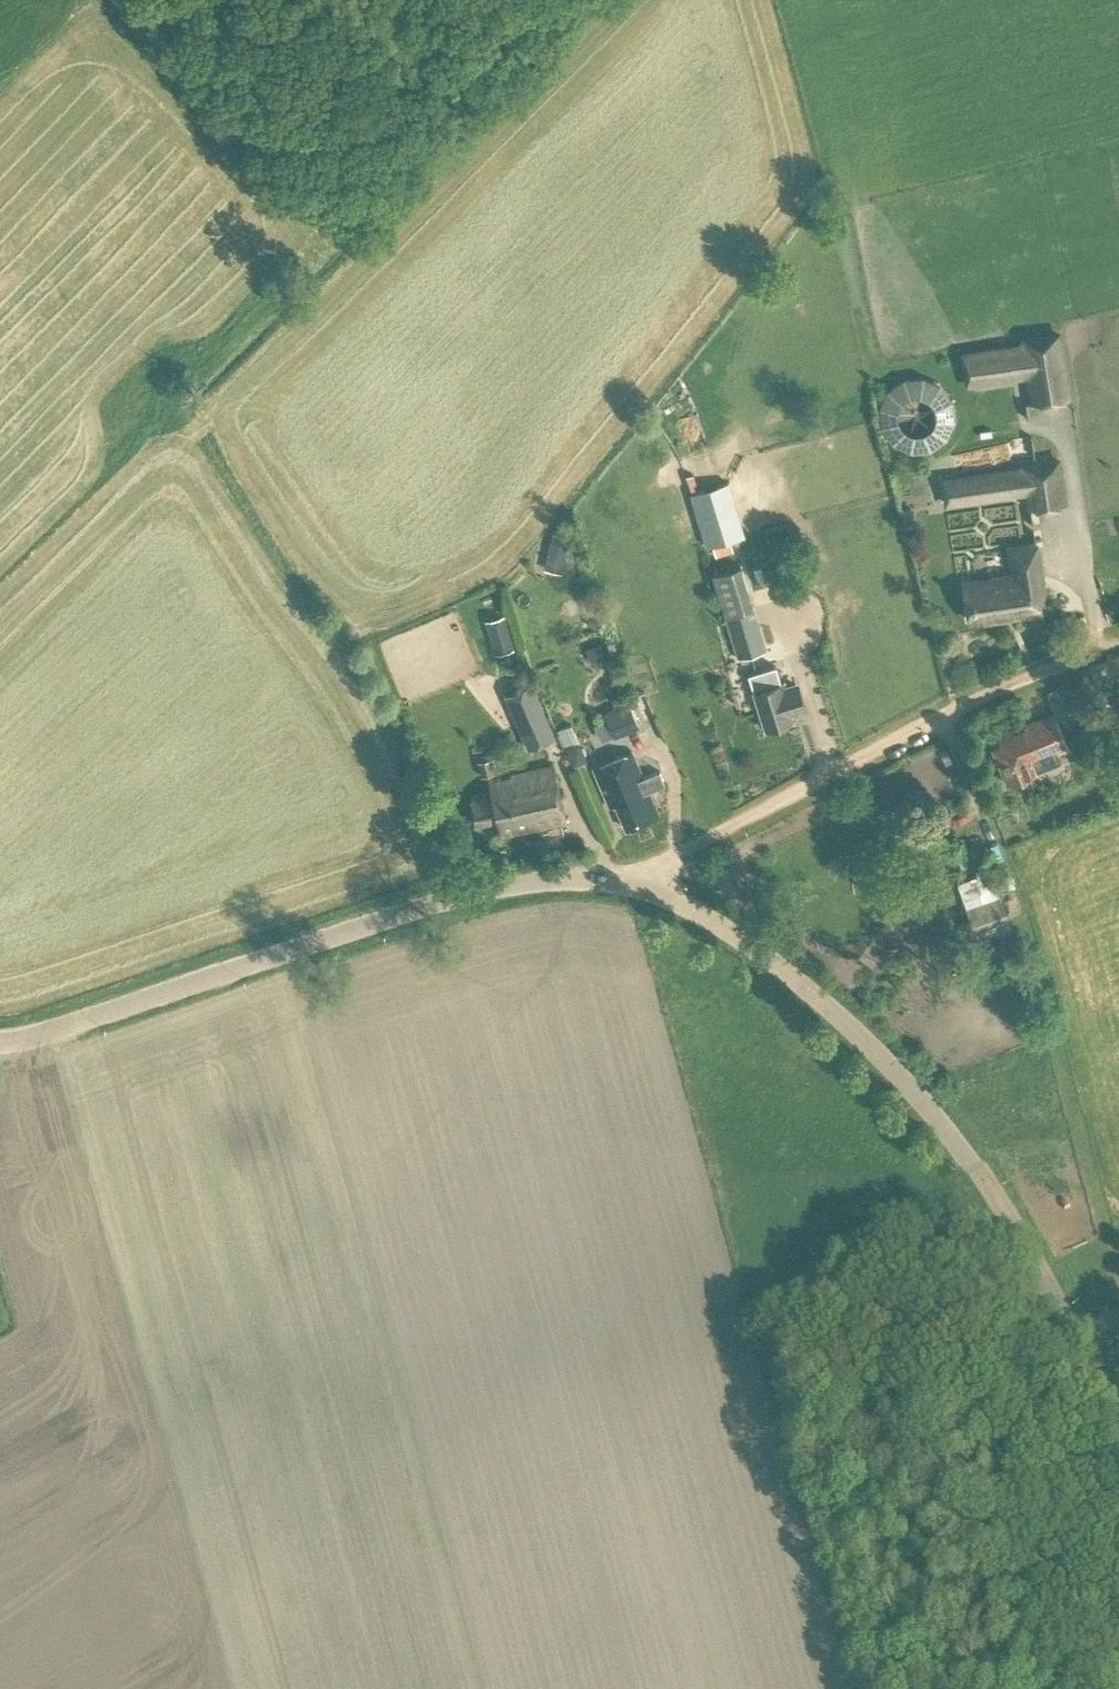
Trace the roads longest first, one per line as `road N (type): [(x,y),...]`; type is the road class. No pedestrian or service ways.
road 1 (tertiary): [(1118,1433),(994,1200),(883,1055),(779,967),(653,888),(550,876),(506,884),(0,1044)]
road 2 (track): [(653,888),(675,854),(947,710),(1118,638)]

